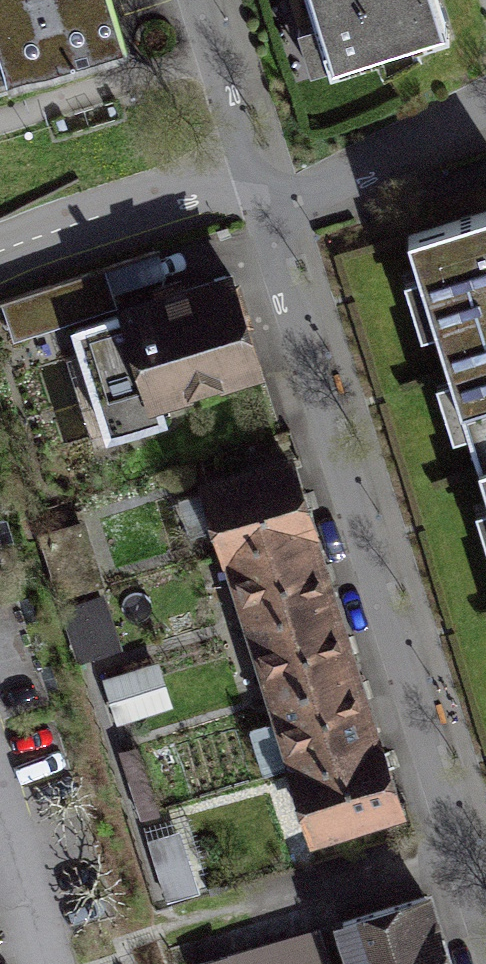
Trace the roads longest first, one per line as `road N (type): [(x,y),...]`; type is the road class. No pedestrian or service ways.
road 1 (residential): [(485,905),(266,196)]
road 2 (residential): [(266,196),(340,183),(485,112)]
road 3 (residential): [(266,196),(207,0)]

